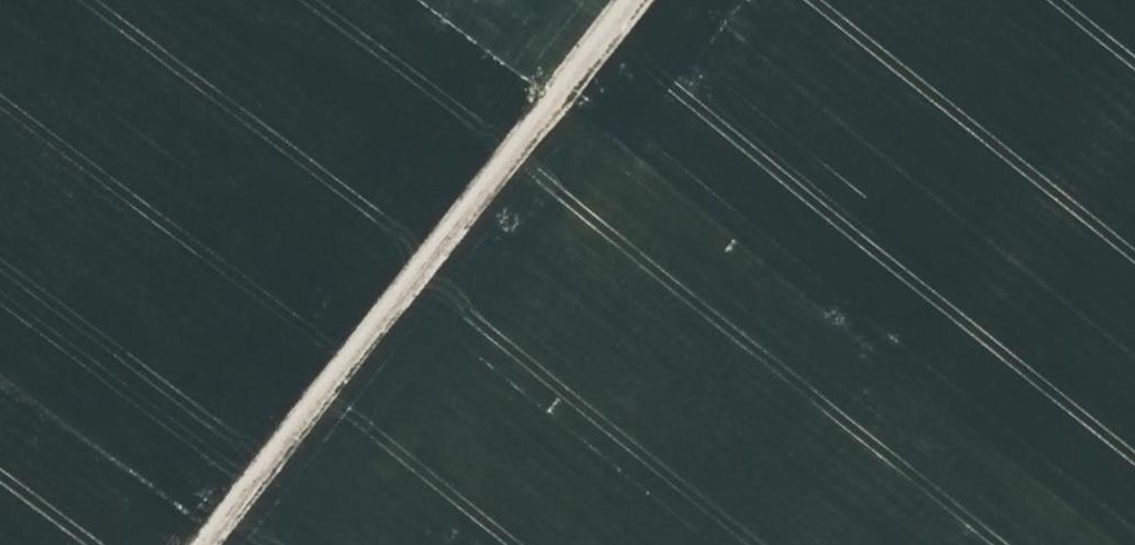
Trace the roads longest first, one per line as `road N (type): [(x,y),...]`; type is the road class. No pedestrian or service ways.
road 1 (track): [(191,544),(624,0)]

